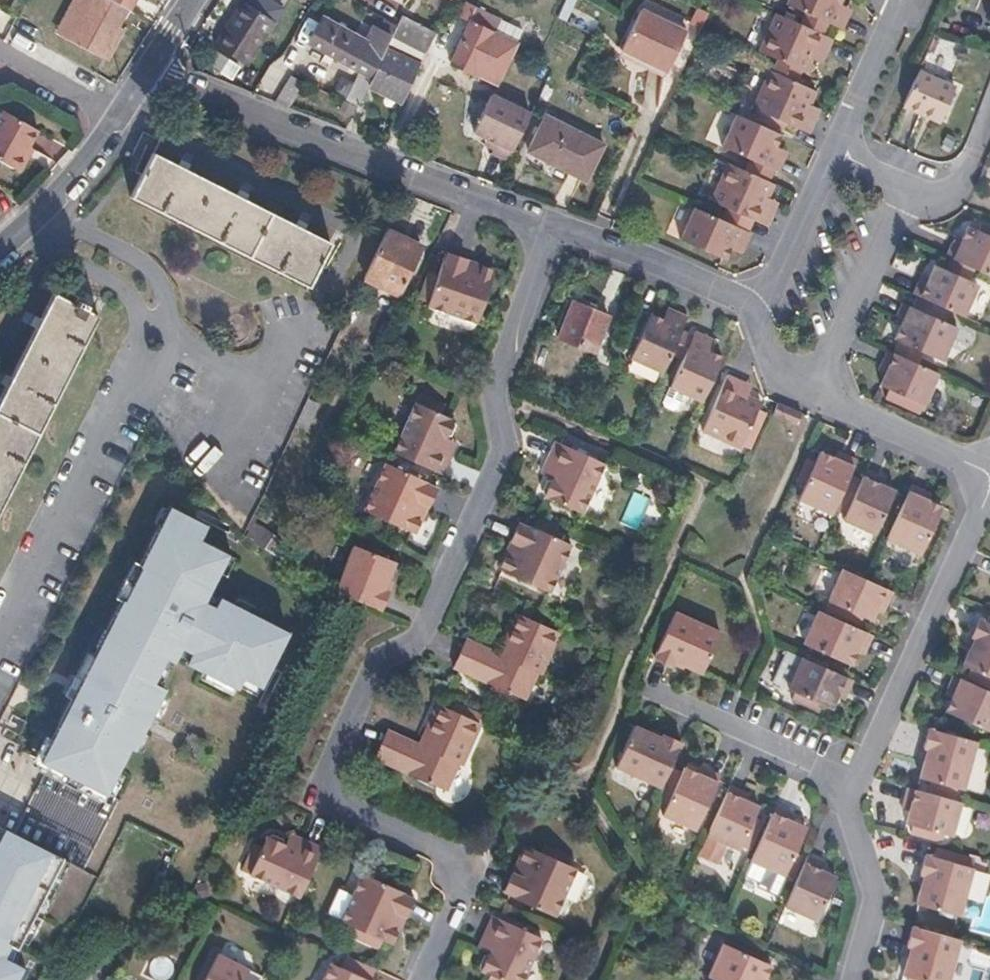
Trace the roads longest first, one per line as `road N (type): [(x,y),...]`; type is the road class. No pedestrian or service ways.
road 1 (residential): [(420,979),(462,900),(440,854),(320,796),(381,656),(421,637),(503,444),(486,390),(548,219)]
road 2 (residential): [(548,219),(149,66)]
road 3 (residential): [(989,494),(853,779)]
road 4 (residential): [(819,401),(908,189)]
road 5 (residential): [(754,311),(548,219)]
road 6 (residential): [(853,779),(648,690)]
road 7 (residential): [(853,779),(847,806),(872,889),(849,979)]
road 8 (residential): [(819,401),(989,475)]
road 9 (residential): [(838,153),(771,297),(754,311)]
road 10 (residential): [(0,245),(48,205),(115,118)]
road 11 (residential): [(904,0),(838,153)]
road 12 (residential): [(989,113),(958,191),(937,198),(908,189)]
road 13 (residential): [(115,118),(0,50)]
road 14 (residential): [(754,311),(778,383),(819,401)]

